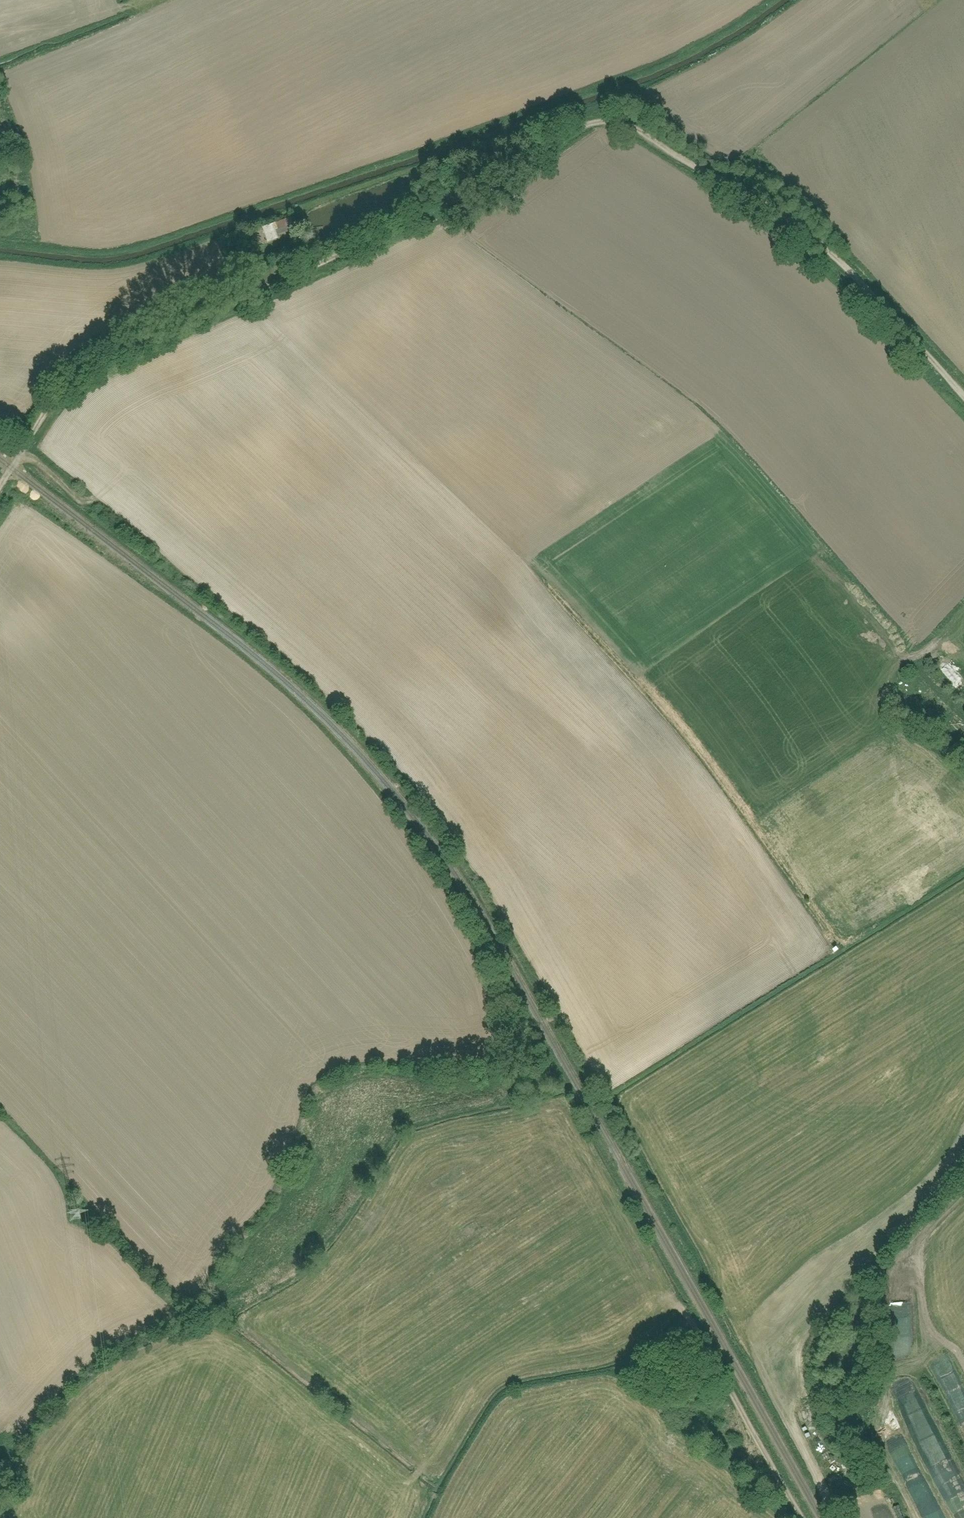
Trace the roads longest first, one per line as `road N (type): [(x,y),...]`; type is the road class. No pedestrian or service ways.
road 1 (track): [(11,469),(70,384),(622,121),(837,259),(963,395)]
road 2 (track): [(963,1364),(935,1337),(919,1286),(924,1238),(963,1195)]

